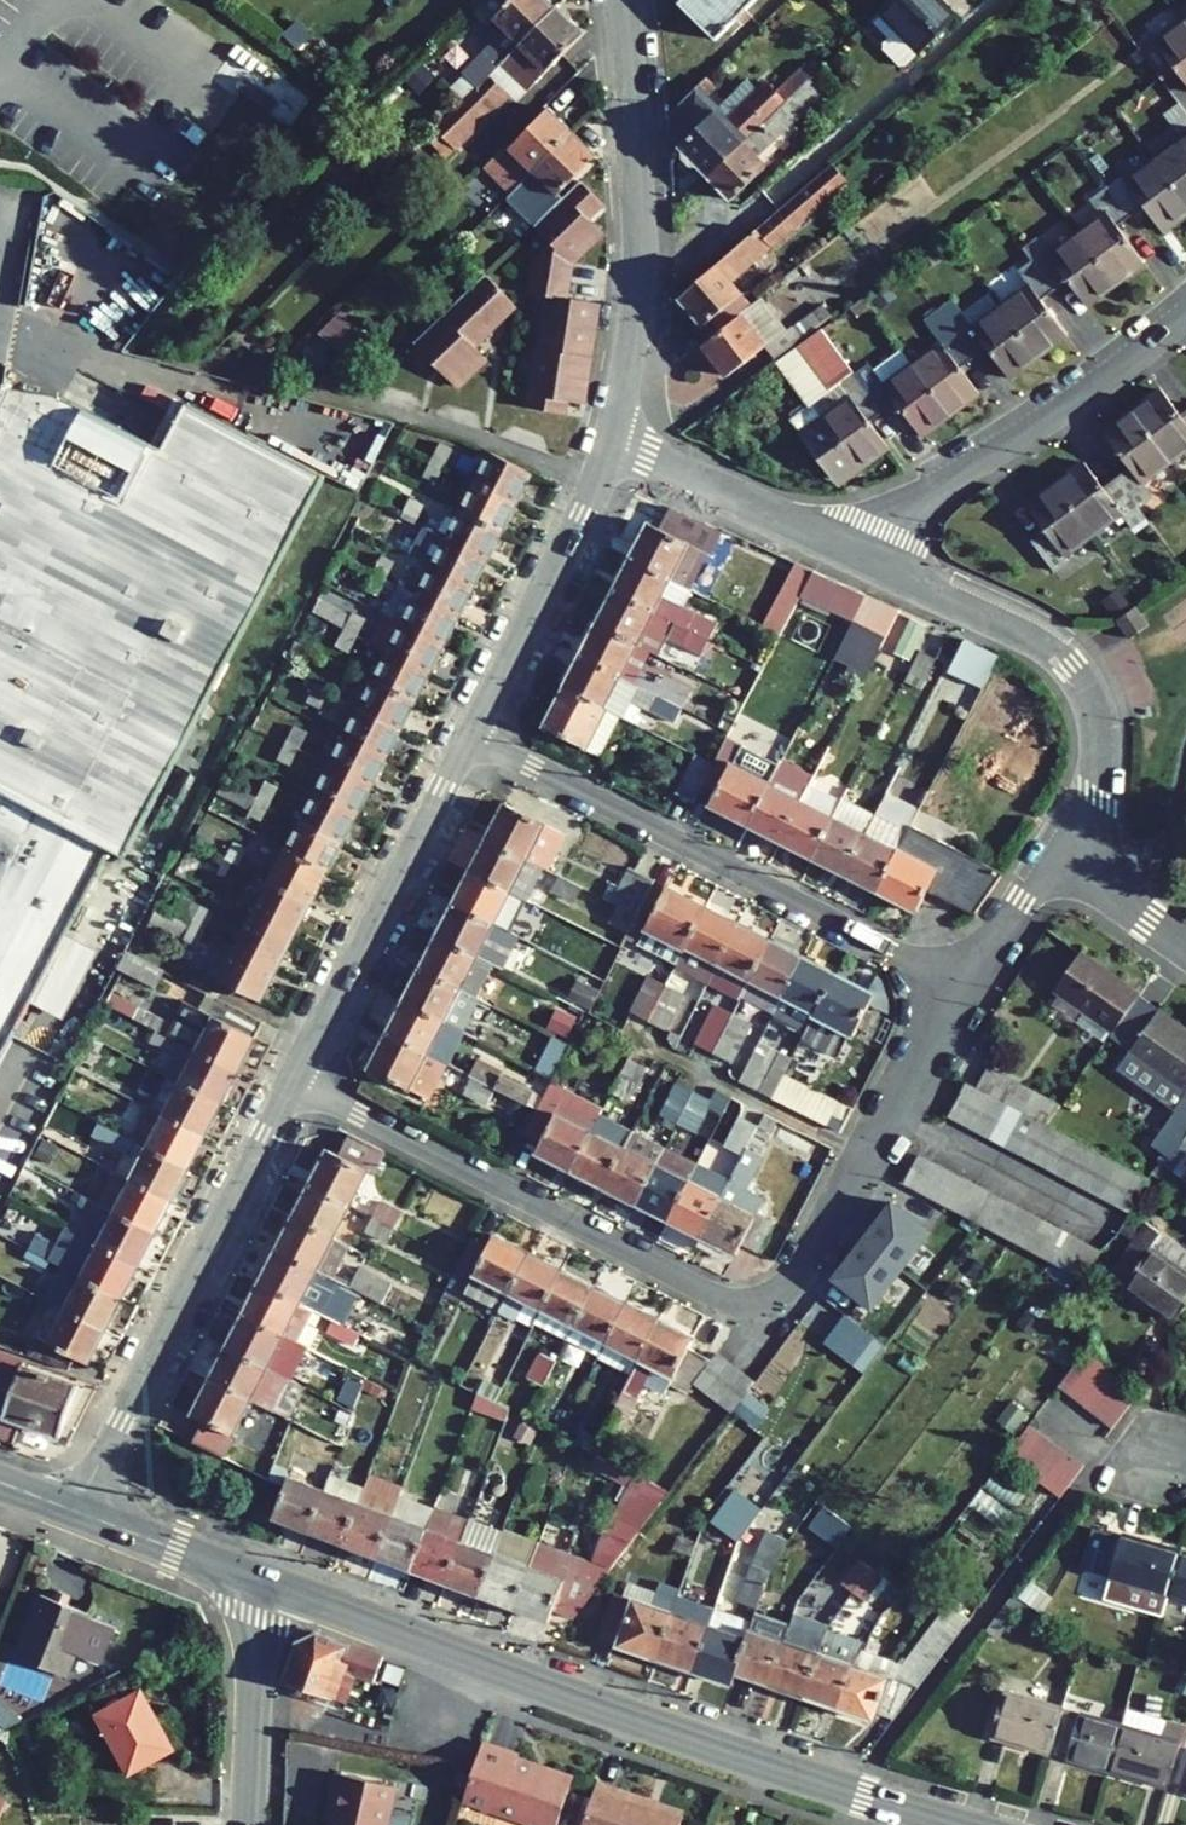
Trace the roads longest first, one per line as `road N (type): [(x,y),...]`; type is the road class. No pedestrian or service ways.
road 1 (residential): [(886,1114),(789,1278),(762,1294),(728,1298),(291,1082)]
road 2 (tertiary): [(262,1580),(603,1709),(958,1824)]
road 3 (residential): [(469,734),(964,987)]
road 4 (tertiary): [(291,1082),(73,1509)]
road 5 (tertiary): [(620,0),(640,265),(612,441)]
road 6 (residential): [(874,562),(1029,634),(1076,672),(1093,711),(1096,753),(1087,807),(1058,856)]
road 7 (residential): [(1185,313),(919,497),(888,528),(874,562)]
road 8 (tertiary): [(469,734),(291,1082)]
road 9 (tertiary): [(612,441),(583,514),(469,734)]
road 10 (residential): [(612,441),(874,562)]
road 11 (tertiary): [(262,1580),(248,1824)]
road 12 (residential): [(1103,1221),(886,1114)]
road 13 (tertiary): [(73,1509),(262,1580)]
road 14 (residential): [(1058,856),(964,987)]
road 15 (residential): [(1058,856),(1185,946)]
road 16 (residential): [(964,987),(886,1114)]

